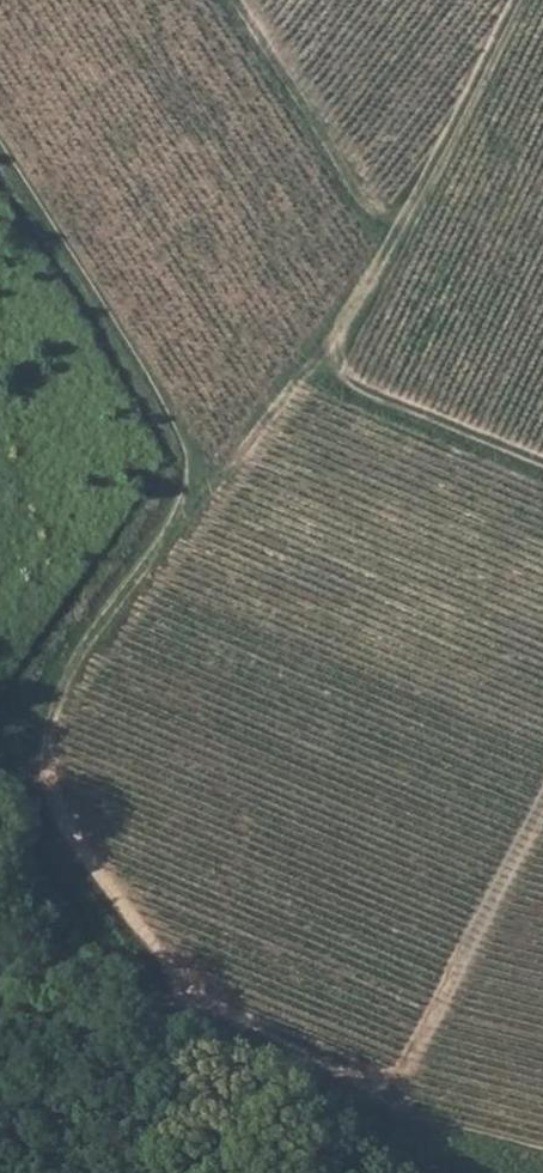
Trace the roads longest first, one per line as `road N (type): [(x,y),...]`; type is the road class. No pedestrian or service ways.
road 1 (track): [(313,348),(395,229),(512,0)]
road 2 (track): [(542,816),(449,1006),(378,1095)]
road 3 (track): [(395,229),(243,0)]
road 4 (track): [(313,348),(352,380),(542,462)]
road 5 (track): [(184,1006),(378,1095)]
road 6 (track): [(378,1095),(441,1123),(542,1148)]

